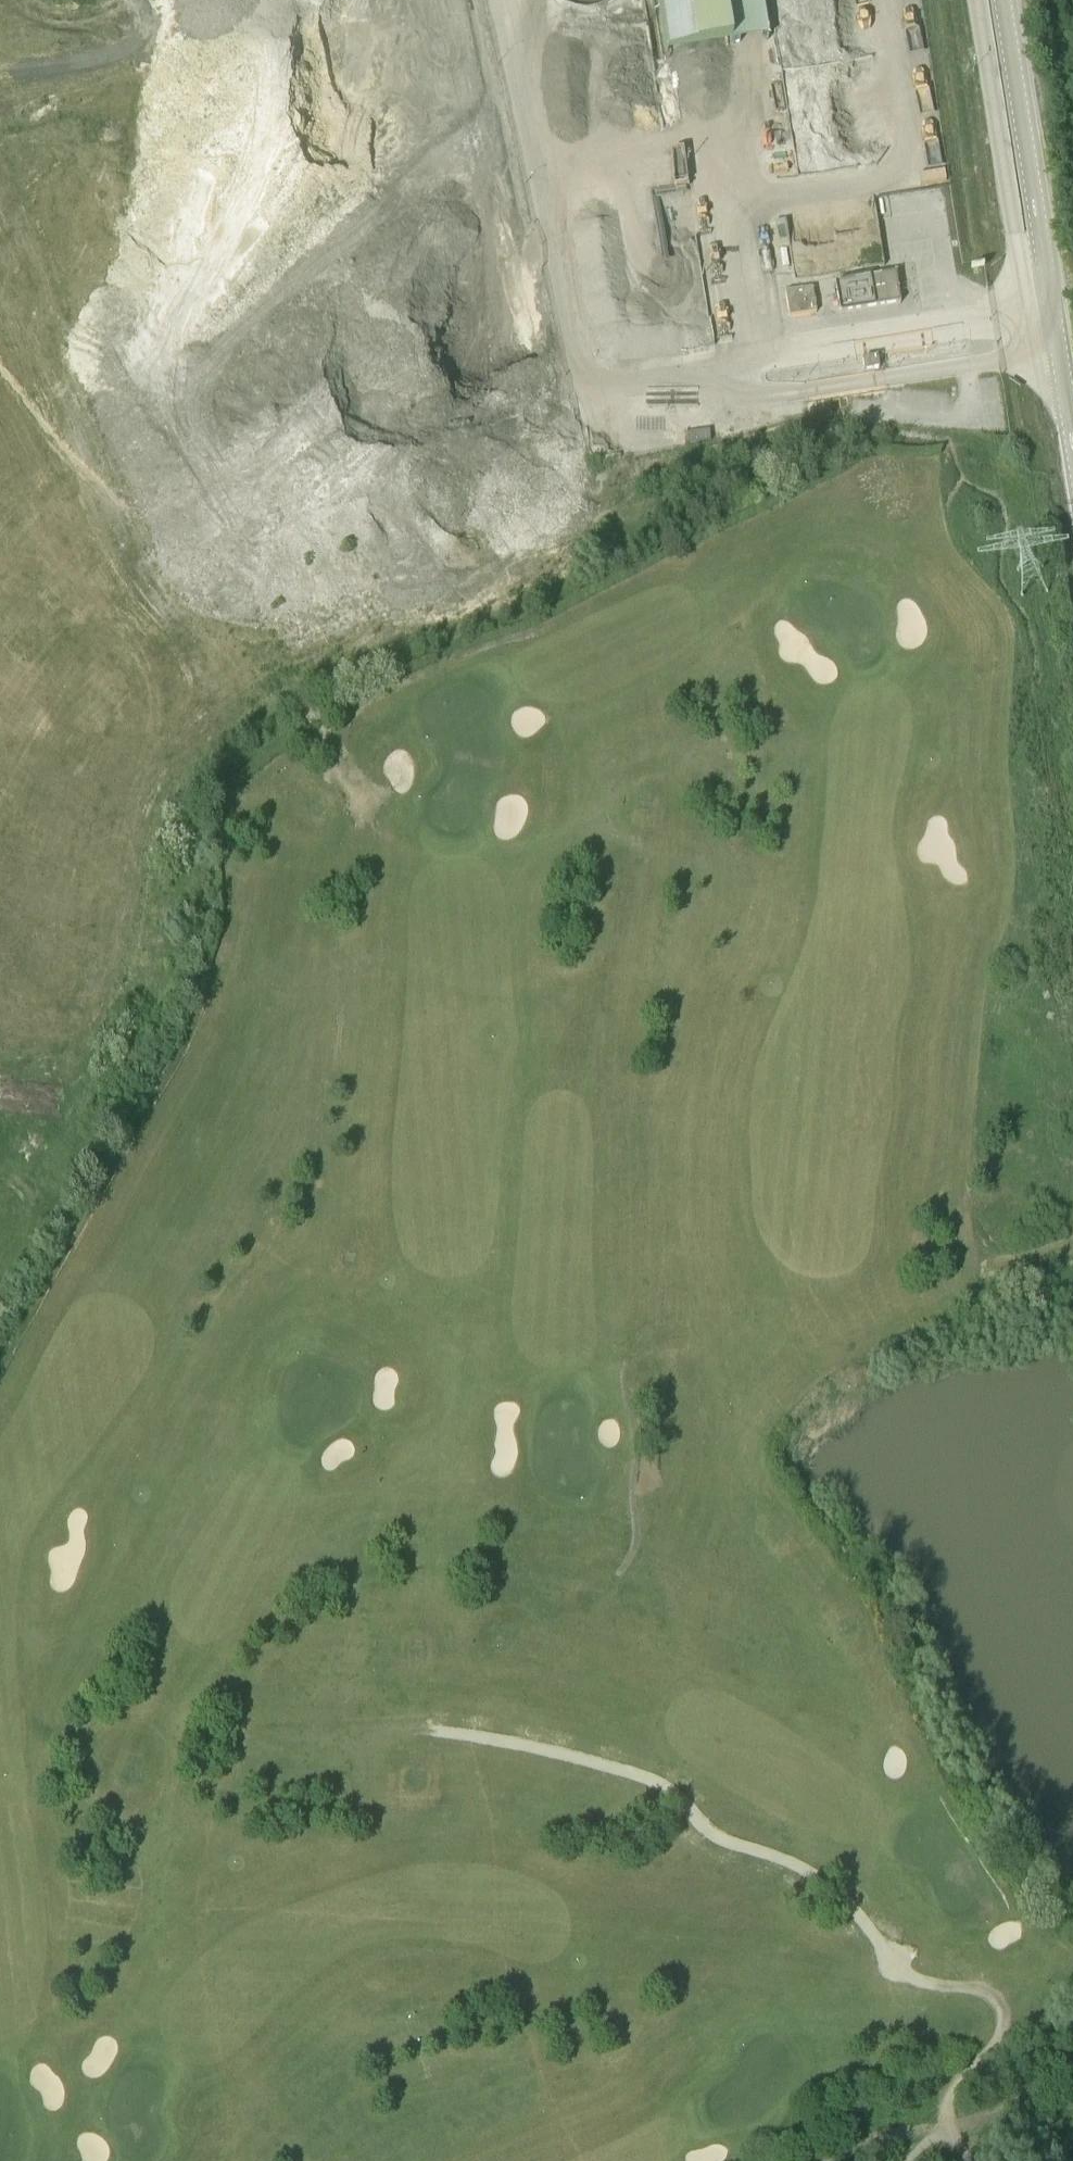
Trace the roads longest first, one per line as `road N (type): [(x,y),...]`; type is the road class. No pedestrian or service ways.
road 1 (tertiary): [(1072,459),(1002,0)]
road 2 (track): [(1072,2069),(993,2114),(865,2137),(805,2160)]

